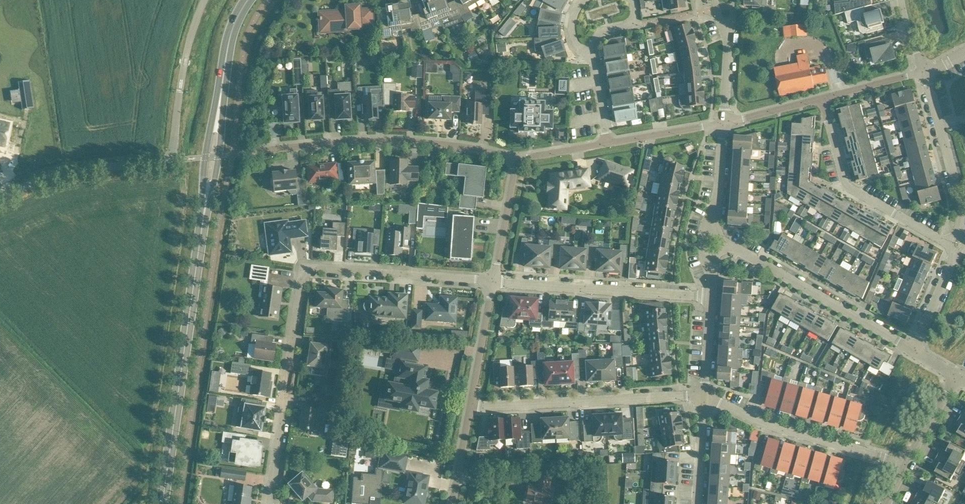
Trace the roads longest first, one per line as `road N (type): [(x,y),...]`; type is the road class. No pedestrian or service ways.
road 1 (secondary): [(163,503),(225,63),(248,0)]
road 2 (residential): [(268,503),(305,269),(493,282)]
road 3 (unclassified): [(0,197),(71,171),(171,160),(184,62),(204,0)]
road 4 (residential): [(255,152),(351,143),(516,158)]
road 5 (residential): [(711,296),(493,282)]
road 6 (residential): [(914,351),(729,243)]
road 7 (residential): [(905,464),(756,421),(703,395)]
road 8 (residential): [(825,99),(847,185),(949,242)]
road 9 (residential): [(961,236),(959,198),(925,71)]
road 10 (residential): [(469,407),(633,398)]
road 11 (residential): [(469,407),(493,282)]
road 12 (residential): [(493,282),(516,158)]

